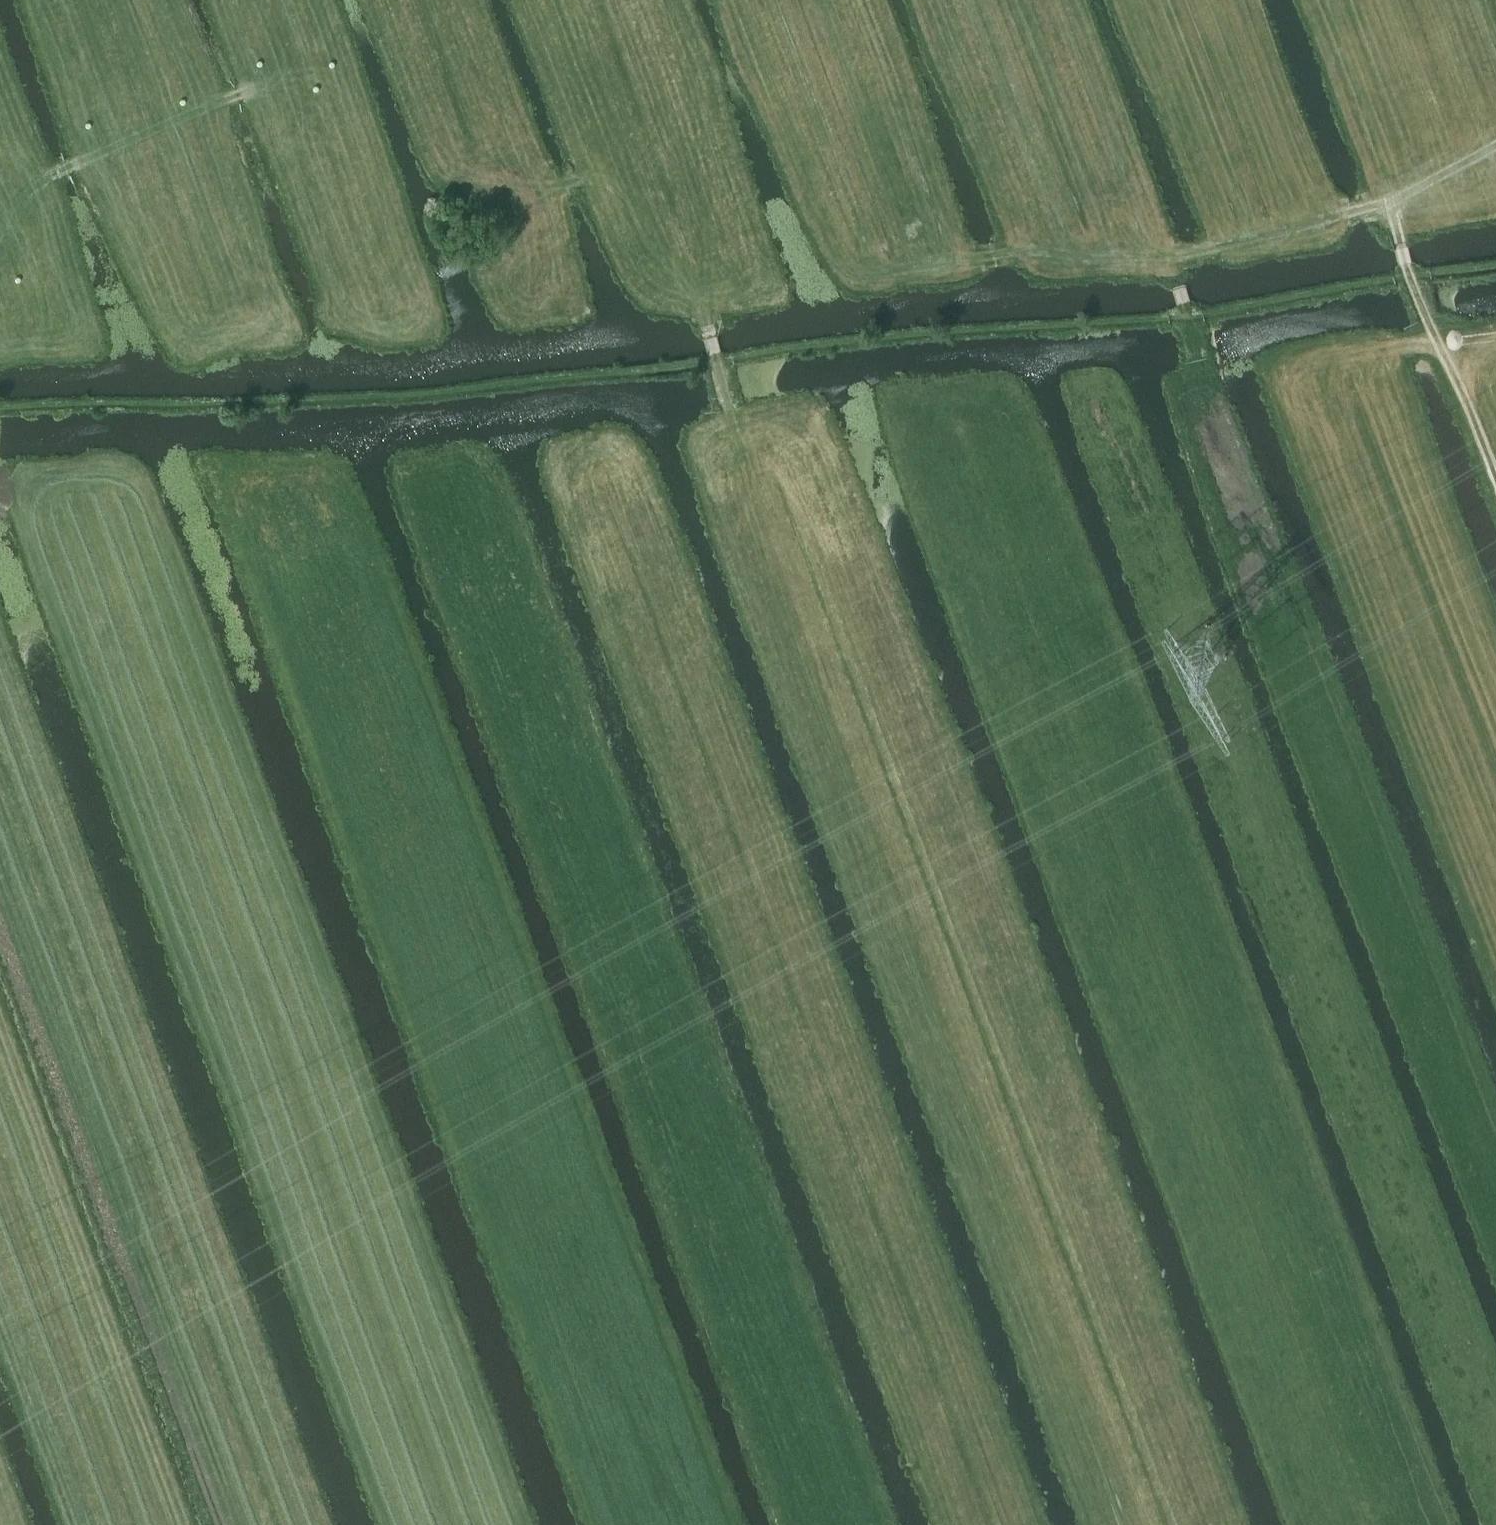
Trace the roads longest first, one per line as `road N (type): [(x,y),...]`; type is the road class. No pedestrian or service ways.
road 1 (track): [(0,921),(227,1524)]
road 2 (track): [(1436,335),(1390,201),(1495,144)]

